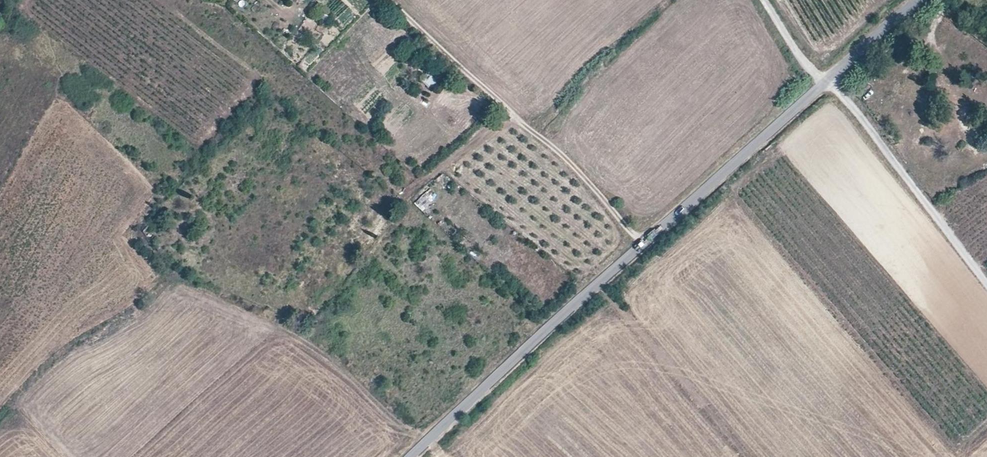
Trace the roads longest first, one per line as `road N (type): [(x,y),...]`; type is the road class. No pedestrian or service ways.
road 1 (tertiary): [(410,456),(820,88)]
road 2 (unclassified): [(986,281),(830,79)]

